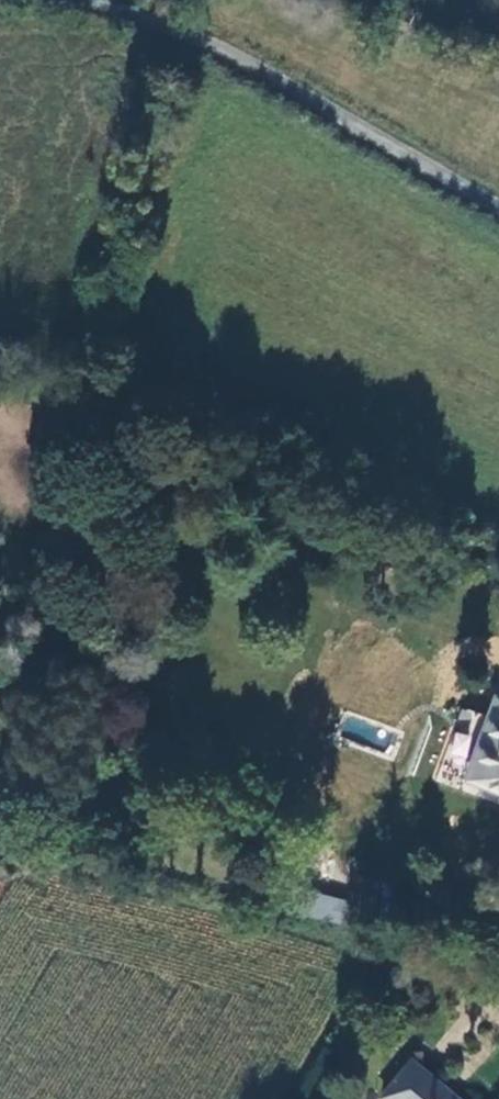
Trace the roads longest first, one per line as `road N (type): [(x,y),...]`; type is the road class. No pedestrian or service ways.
road 1 (unclassified): [(498,207),(170,32),(50,0)]

